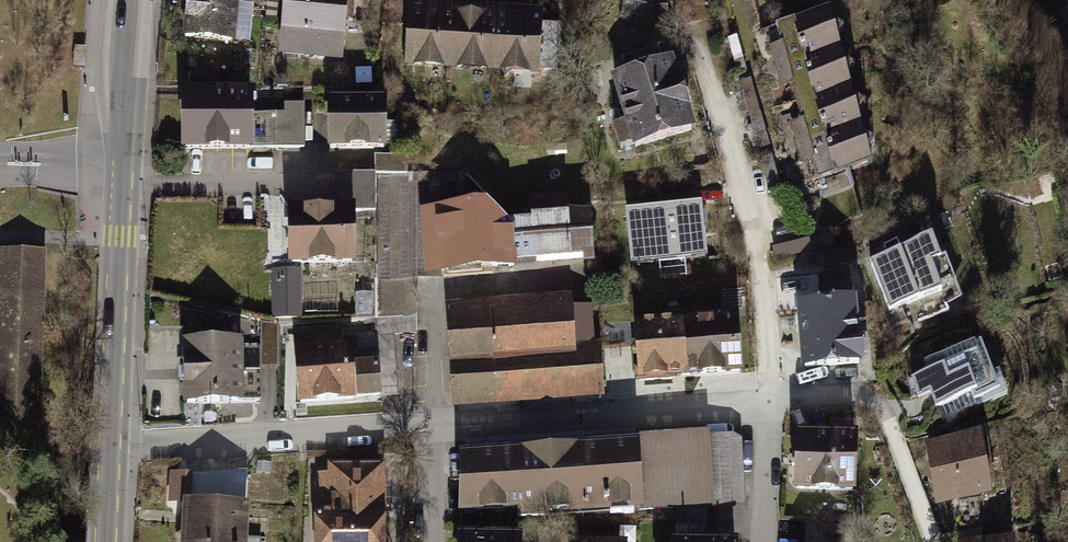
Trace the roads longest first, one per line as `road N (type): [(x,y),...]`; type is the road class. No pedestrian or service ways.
road 1 (tertiary): [(109,444),(133,0)]
road 2 (residential): [(770,404),(759,257),(706,60)]
road 3 (residential): [(770,404),(426,425)]
road 4 (residential): [(426,425),(109,444)]
road 5 (residential): [(764,541),(770,404)]

